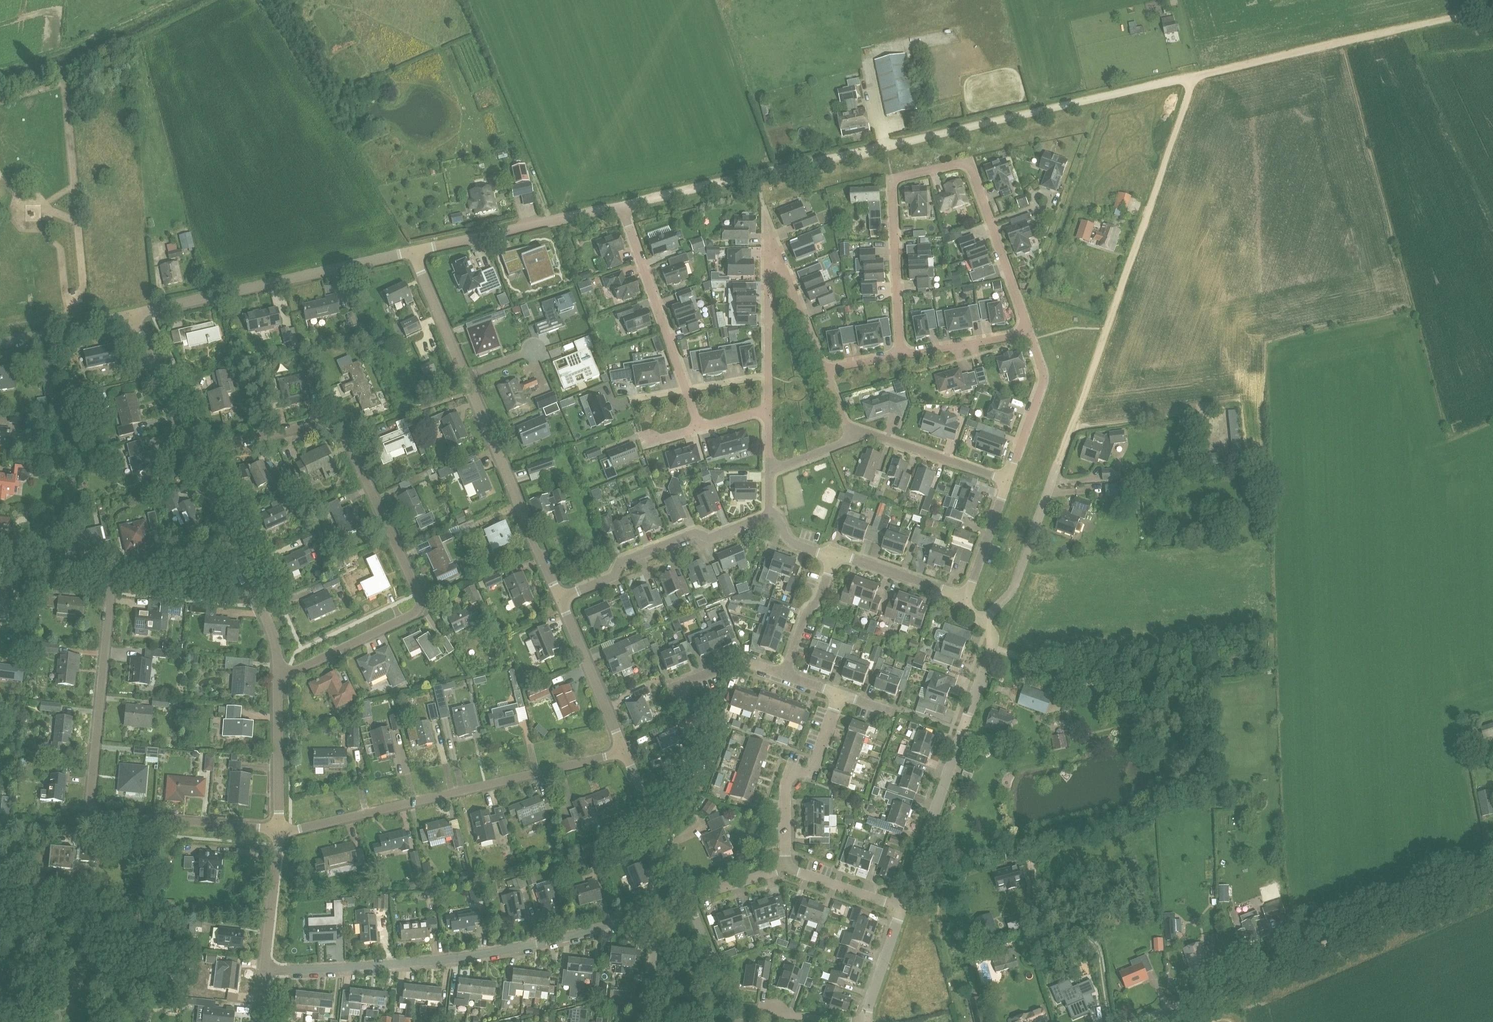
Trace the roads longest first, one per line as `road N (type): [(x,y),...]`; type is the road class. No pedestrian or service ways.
road 1 (track): [(622,206),(1196,77)]
road 2 (residential): [(279,830),(91,810),(115,576),(233,545)]
road 3 (residential): [(278,679),(412,615),(418,592),(337,424),(192,452)]
road 4 (residential): [(1030,332),(973,171),(959,164),(894,184),(901,356)]
road 5 (track): [(1060,461),(1196,77)]
road 6 (residential): [(265,970),(461,957),(657,910)]
road 7 (residential): [(279,830),(626,751)]
road 8 (residential): [(769,409),(769,235),(824,371)]
road 9 (residential): [(902,908),(993,639),(985,620)]
road 10 (track): [(1196,77),(1492,10)]
road 11 (unclassified): [(130,314),(414,252)]
road 12 (unclassified): [(561,599),(467,377)]
road 13 (residential): [(700,428),(622,206)]
road 14 (residential): [(561,599),(615,576),(621,562),(769,514)]
road 15 (unclassified): [(414,252),(622,206)]
road 16 (residential): [(786,869),(788,777),(816,768),(840,696)]
road 17 (unclassified): [(1142,1021),(1324,948)]
road 18 (track): [(1324,948),(1492,876)]
road 19 (residential): [(985,620),(1013,594),(1060,461)]
road 20 (unclassified): [(626,751),(561,599)]
road 21 (residential): [(1008,482),(875,436),(852,441)]
road 22 (unclassified): [(689,900),(626,751)]
road 23 (residential): [(1008,482),(1043,382),(1030,332)]
road 24 (residential): [(192,452),(130,314)]
road 25 (residential): [(279,830),(278,679)]
road 26 (residential): [(278,679),(274,634),(233,545)]
road 27 (residential): [(265,970),(279,830)]
road 28 (residential): [(963,602),(835,555)]
road 29 (unclassified): [(467,377),(414,252)]
road 30 (unclassified): [(0,343),(130,314)]
road 31 (unclassified): [(740,1021),(689,900)]
road 32 (residential): [(784,676),(835,555)]
road 33 (residential): [(901,356),(1030,332)]
road 34 (residential): [(963,602),(1008,482)]
road 35 (residential): [(786,869),(902,908)]
road 36 (residential): [(784,676),(741,662),(671,688)]

